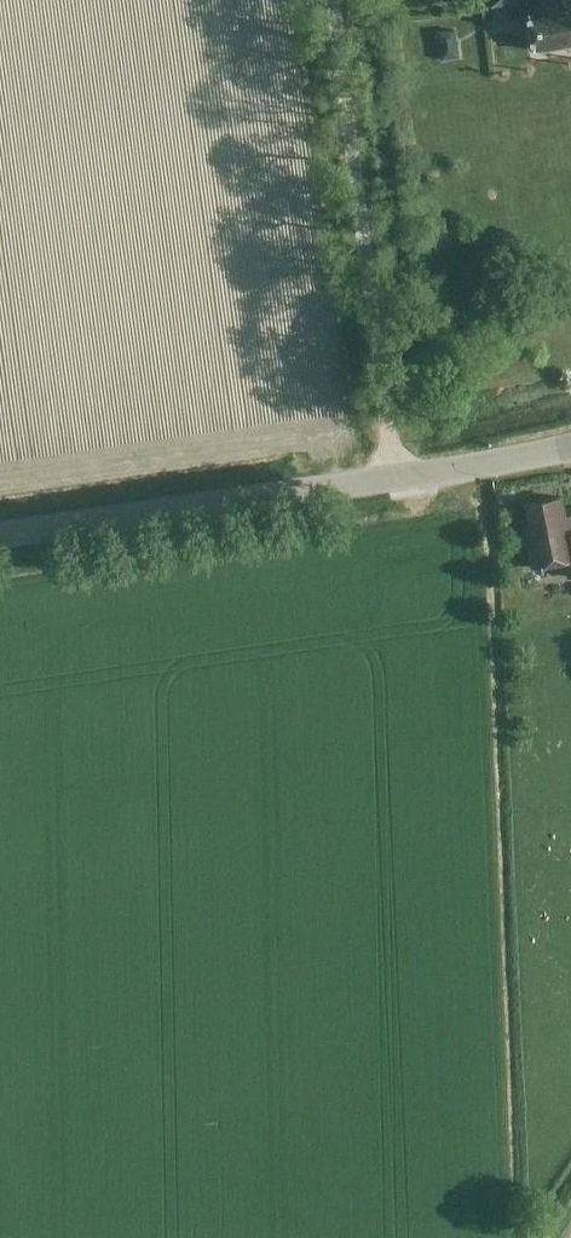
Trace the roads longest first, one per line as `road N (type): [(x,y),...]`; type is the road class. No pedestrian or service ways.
road 1 (tertiary): [(0,538),(570,448)]

